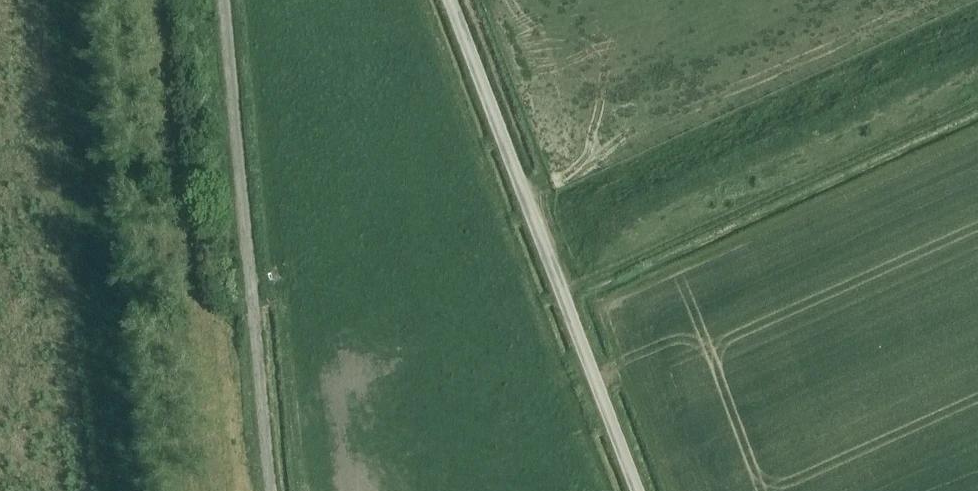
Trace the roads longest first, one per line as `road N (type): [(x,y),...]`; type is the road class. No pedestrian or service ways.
road 1 (unclassified): [(451,0),(638,490)]
road 2 (unclassified): [(271,490),(223,0)]

